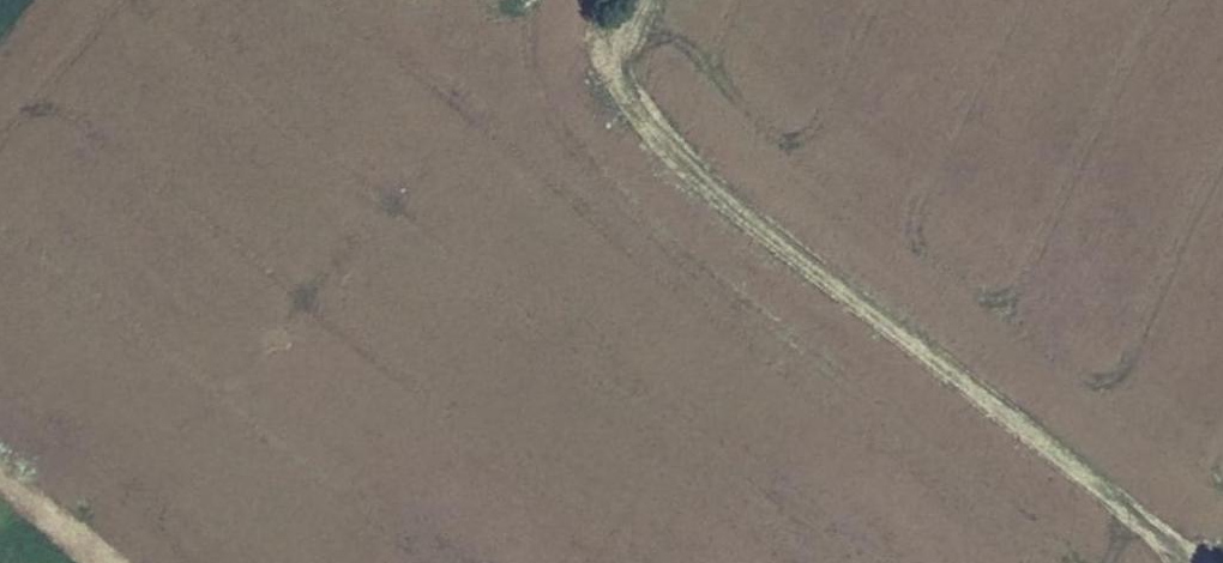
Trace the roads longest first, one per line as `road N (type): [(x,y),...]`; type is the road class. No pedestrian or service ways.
road 1 (track): [(1207,562),(583,46),(611,0)]

